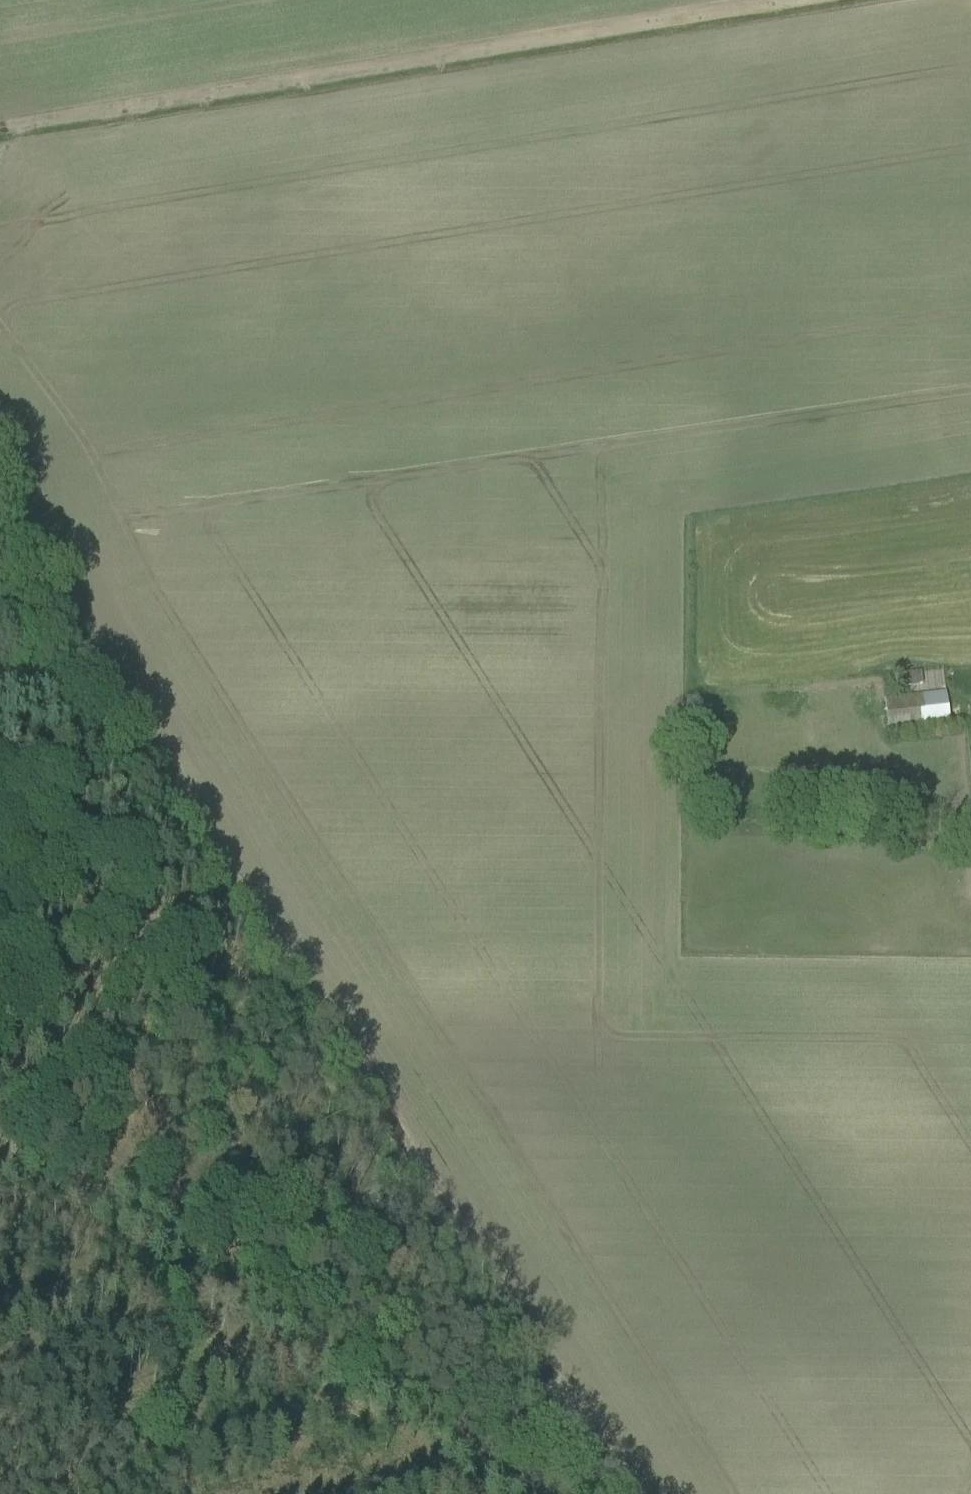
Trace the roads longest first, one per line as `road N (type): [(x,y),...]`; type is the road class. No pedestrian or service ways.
road 1 (track): [(608,1493),(0,527)]
road 2 (track): [(0,128),(798,0)]

